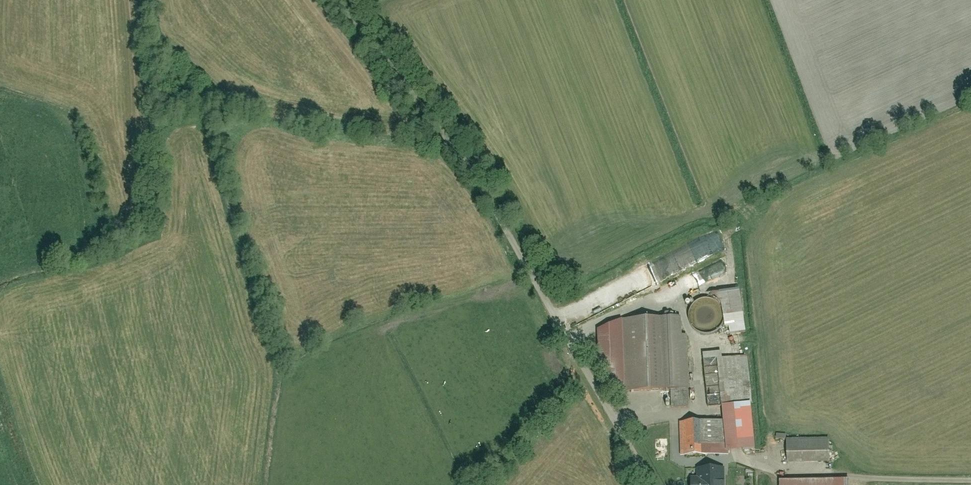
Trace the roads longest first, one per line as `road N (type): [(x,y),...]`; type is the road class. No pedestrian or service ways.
road 1 (residential): [(650,484),(439,124),(345,0)]
road 2 (track): [(841,480),(970,481)]

